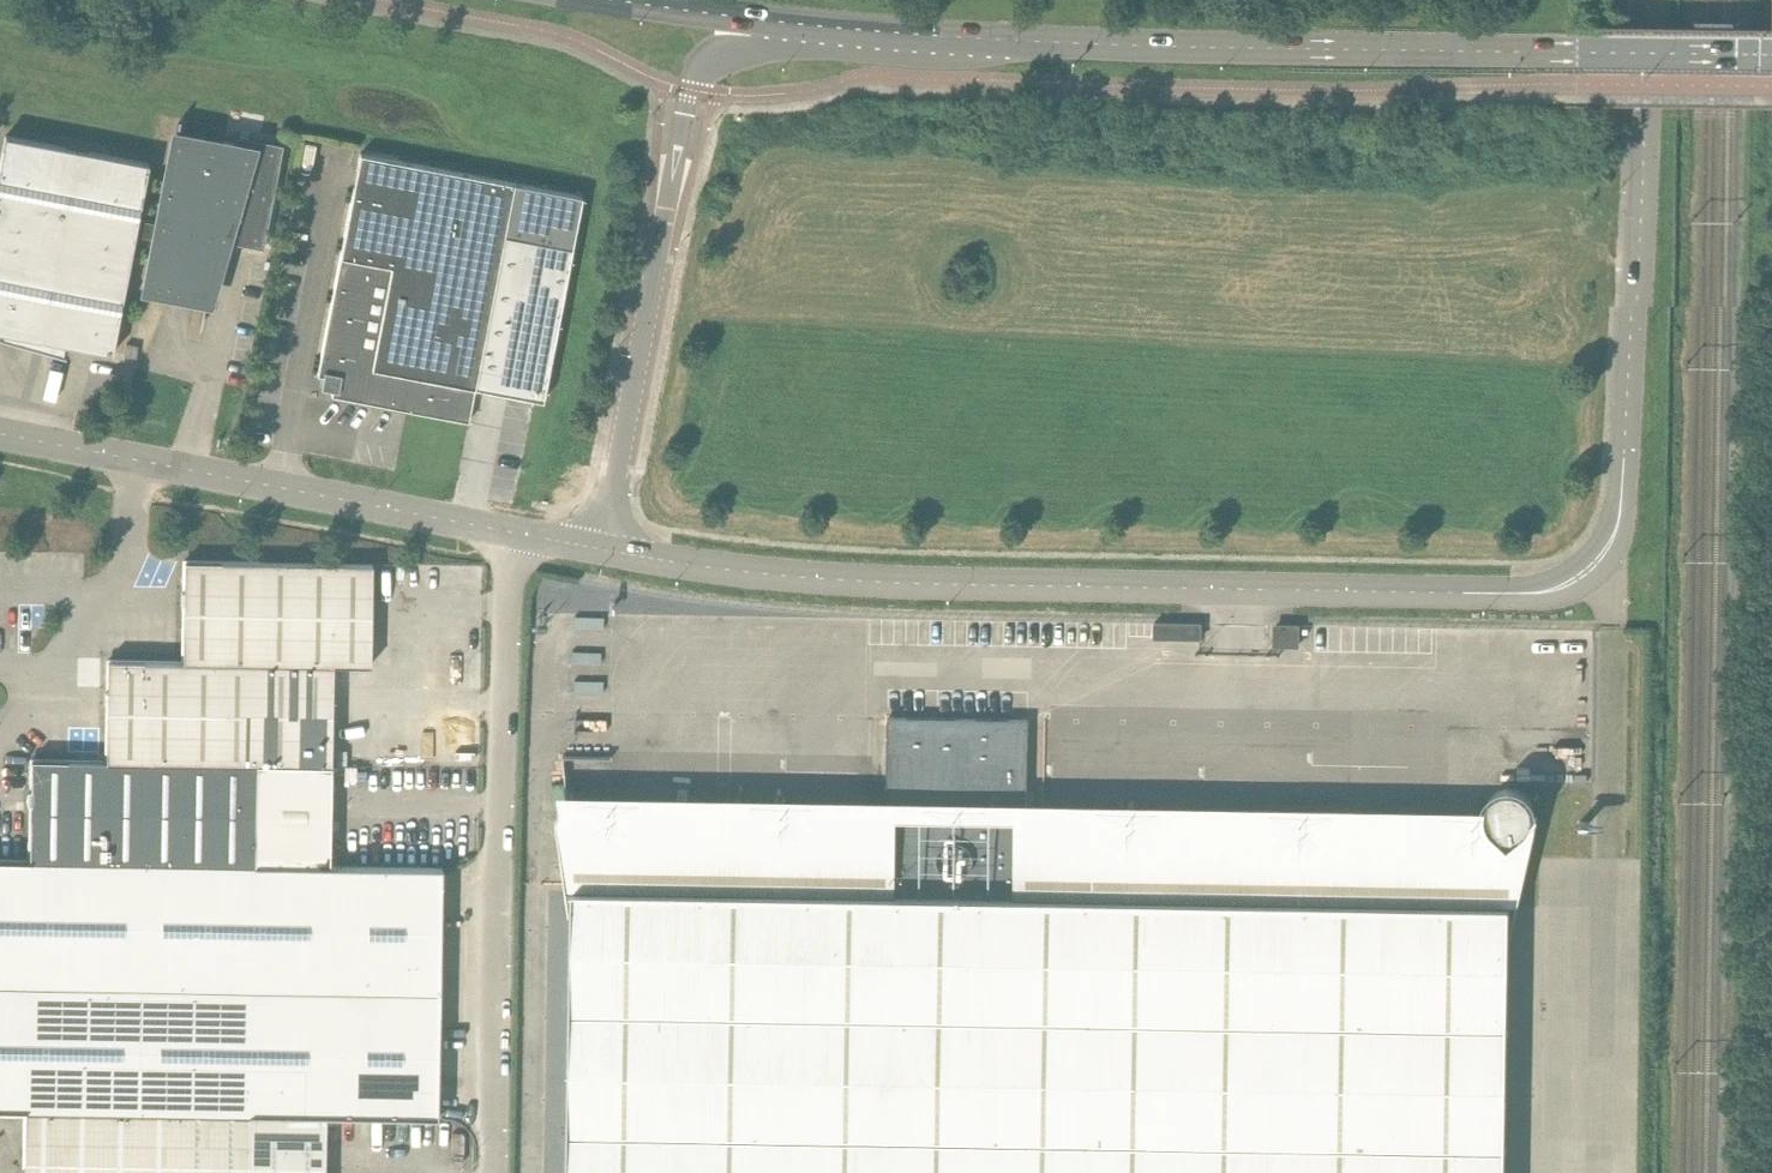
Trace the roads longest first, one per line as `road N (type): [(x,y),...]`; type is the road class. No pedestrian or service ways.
road 1 (tertiary): [(1605,561),(1535,589),(806,578),(603,549)]
road 2 (secondary): [(793,24),(978,38),(1771,57)]
road 3 (unclassified): [(493,1172),(500,528)]
road 4 (tertiary): [(603,549),(694,91),(724,48),(793,24)]
road 5 (tertiary): [(1605,561),(1620,543),(1632,497),(1640,0)]
road 6 (tertiary): [(500,528),(0,432)]
road 7 (secondary): [(615,0),(793,24)]

